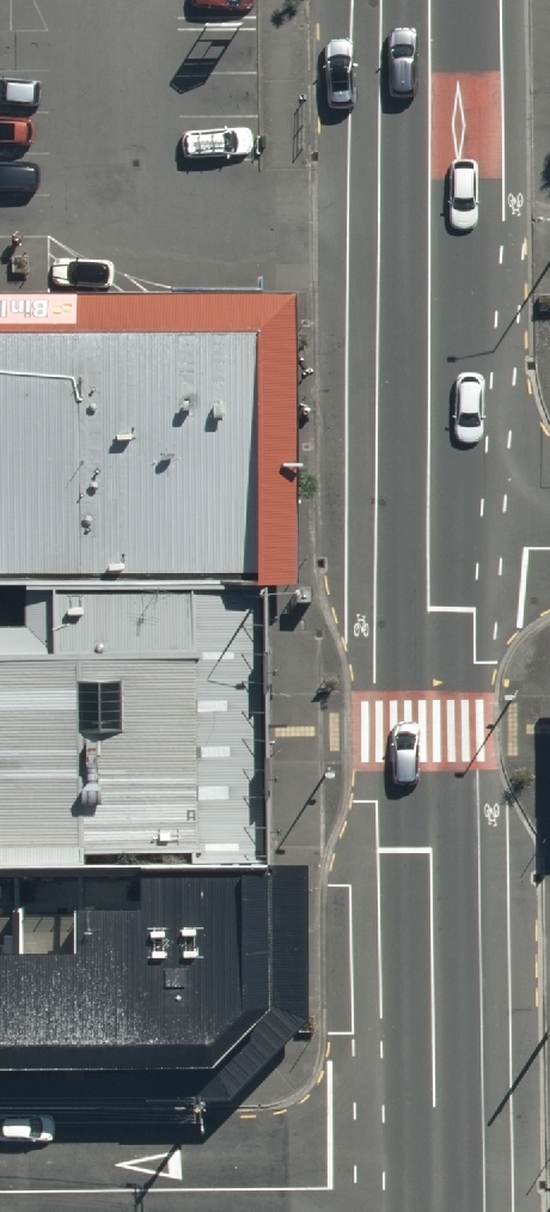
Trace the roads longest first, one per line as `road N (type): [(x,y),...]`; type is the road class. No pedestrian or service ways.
road 1 (tertiary): [(436,546),(443,1193)]
road 2 (tertiary): [(429,0),(436,546)]
road 3 (residential): [(443,1193),(0,1194)]

